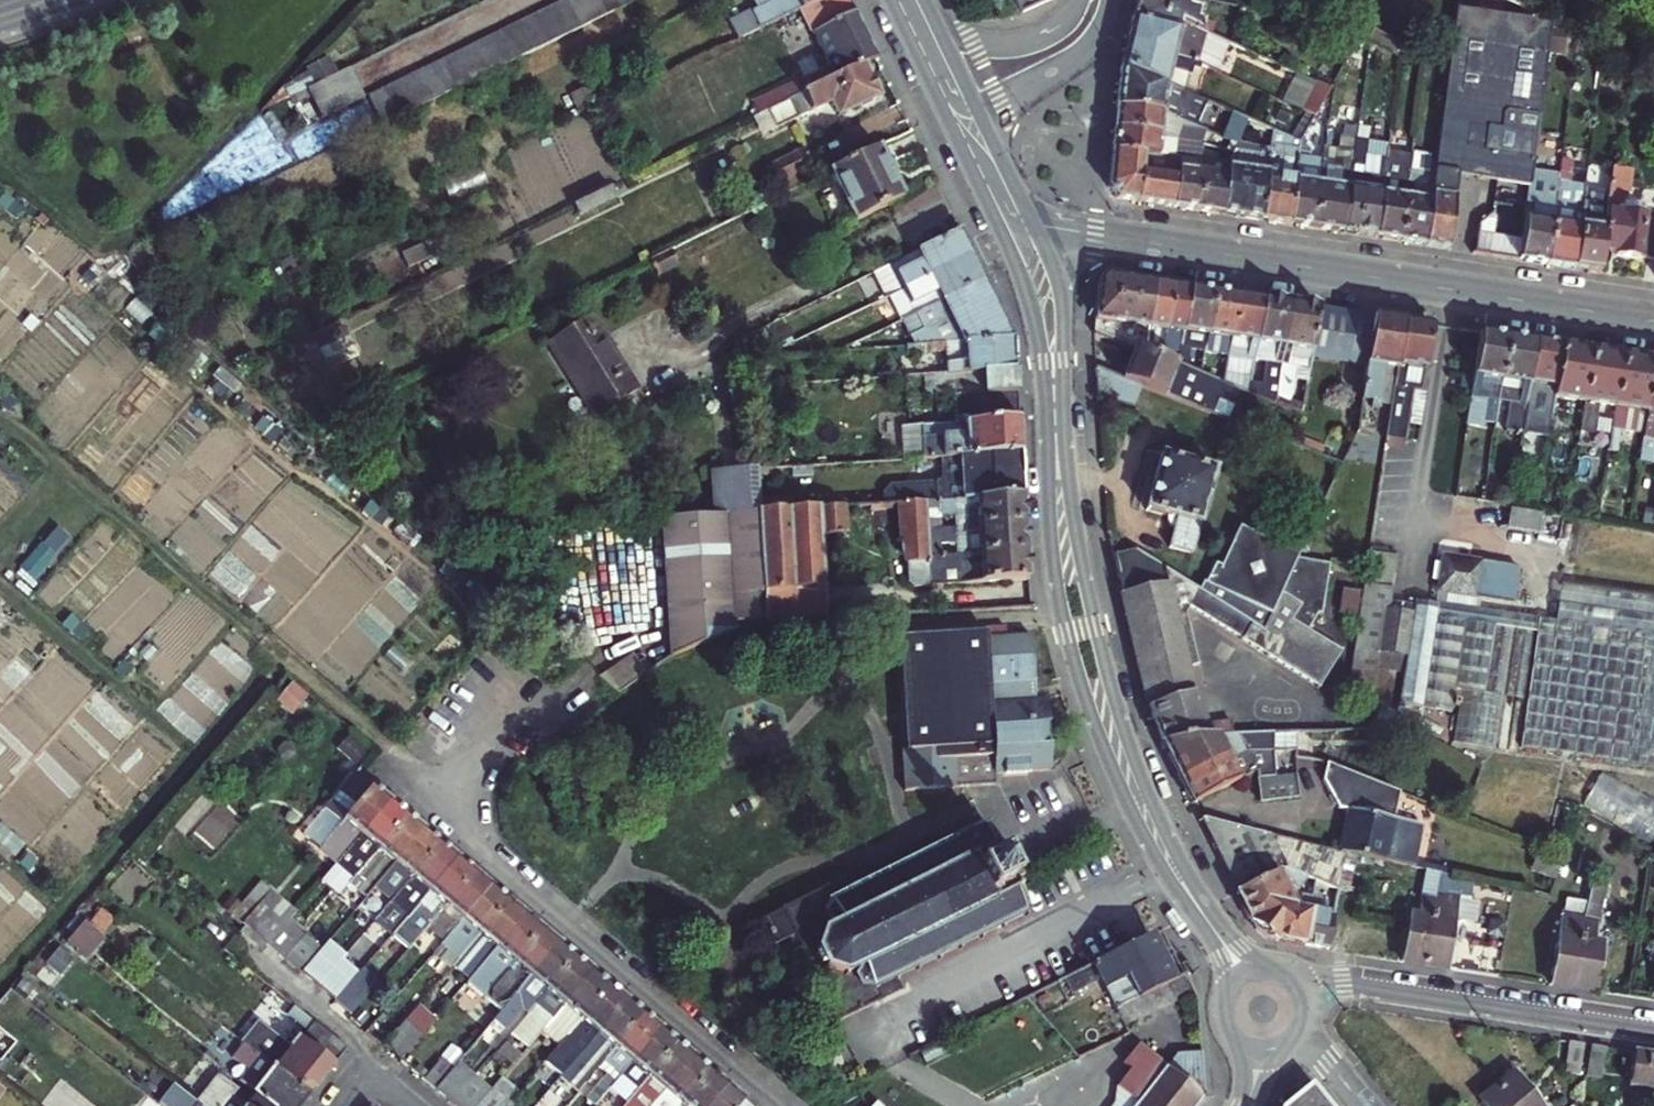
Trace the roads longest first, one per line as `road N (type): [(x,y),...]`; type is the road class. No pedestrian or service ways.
road 1 (secondary): [(995,222),(1039,341),(1051,552),(1067,638),(1133,813),(1216,946),(1221,997)]
road 2 (secondary): [(1267,965),(1232,938),(1194,883),(1118,702),(1067,470),(1064,318),(1035,228)]
road 3 (residential): [(1035,228),(1653,322)]
road 4 (residential): [(383,770),(778,1105)]
road 5 (residential): [(1653,1031),(1351,985),(1306,992)]
road 6 (residential): [(980,115),(1072,64),(1093,44),(1111,0)]
road 7 (residential): [(1080,0),(1064,23),(1034,42),(951,51)]
road 8 (secondary): [(1035,228),(980,115)]

